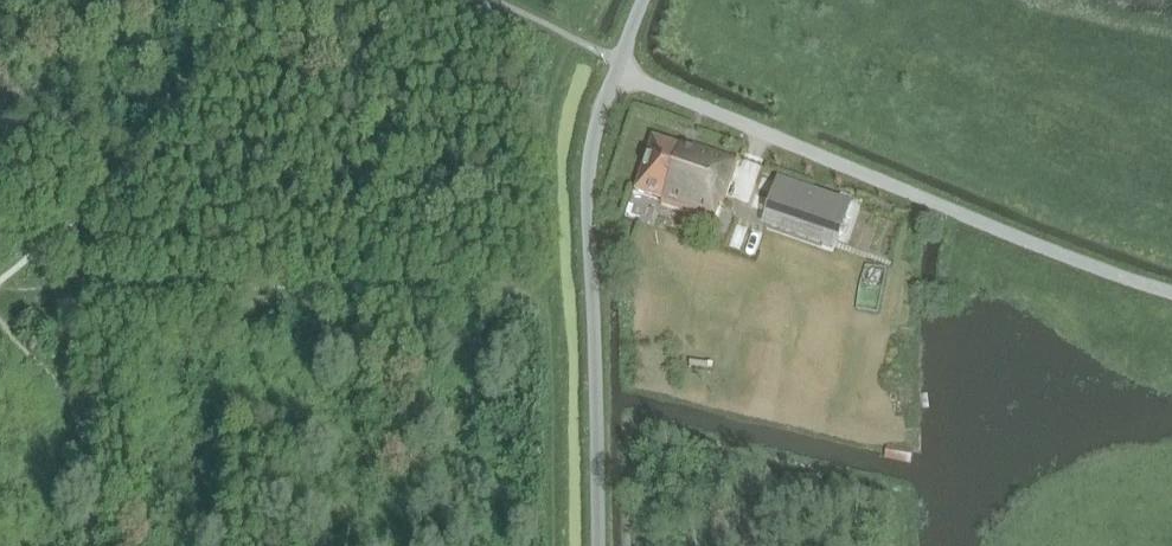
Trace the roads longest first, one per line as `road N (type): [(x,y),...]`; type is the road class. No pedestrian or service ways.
road 1 (unclassified): [(615,72),(1058,253),(1171,291)]
road 2 (unclassified): [(597,545),(588,165),(615,72)]

